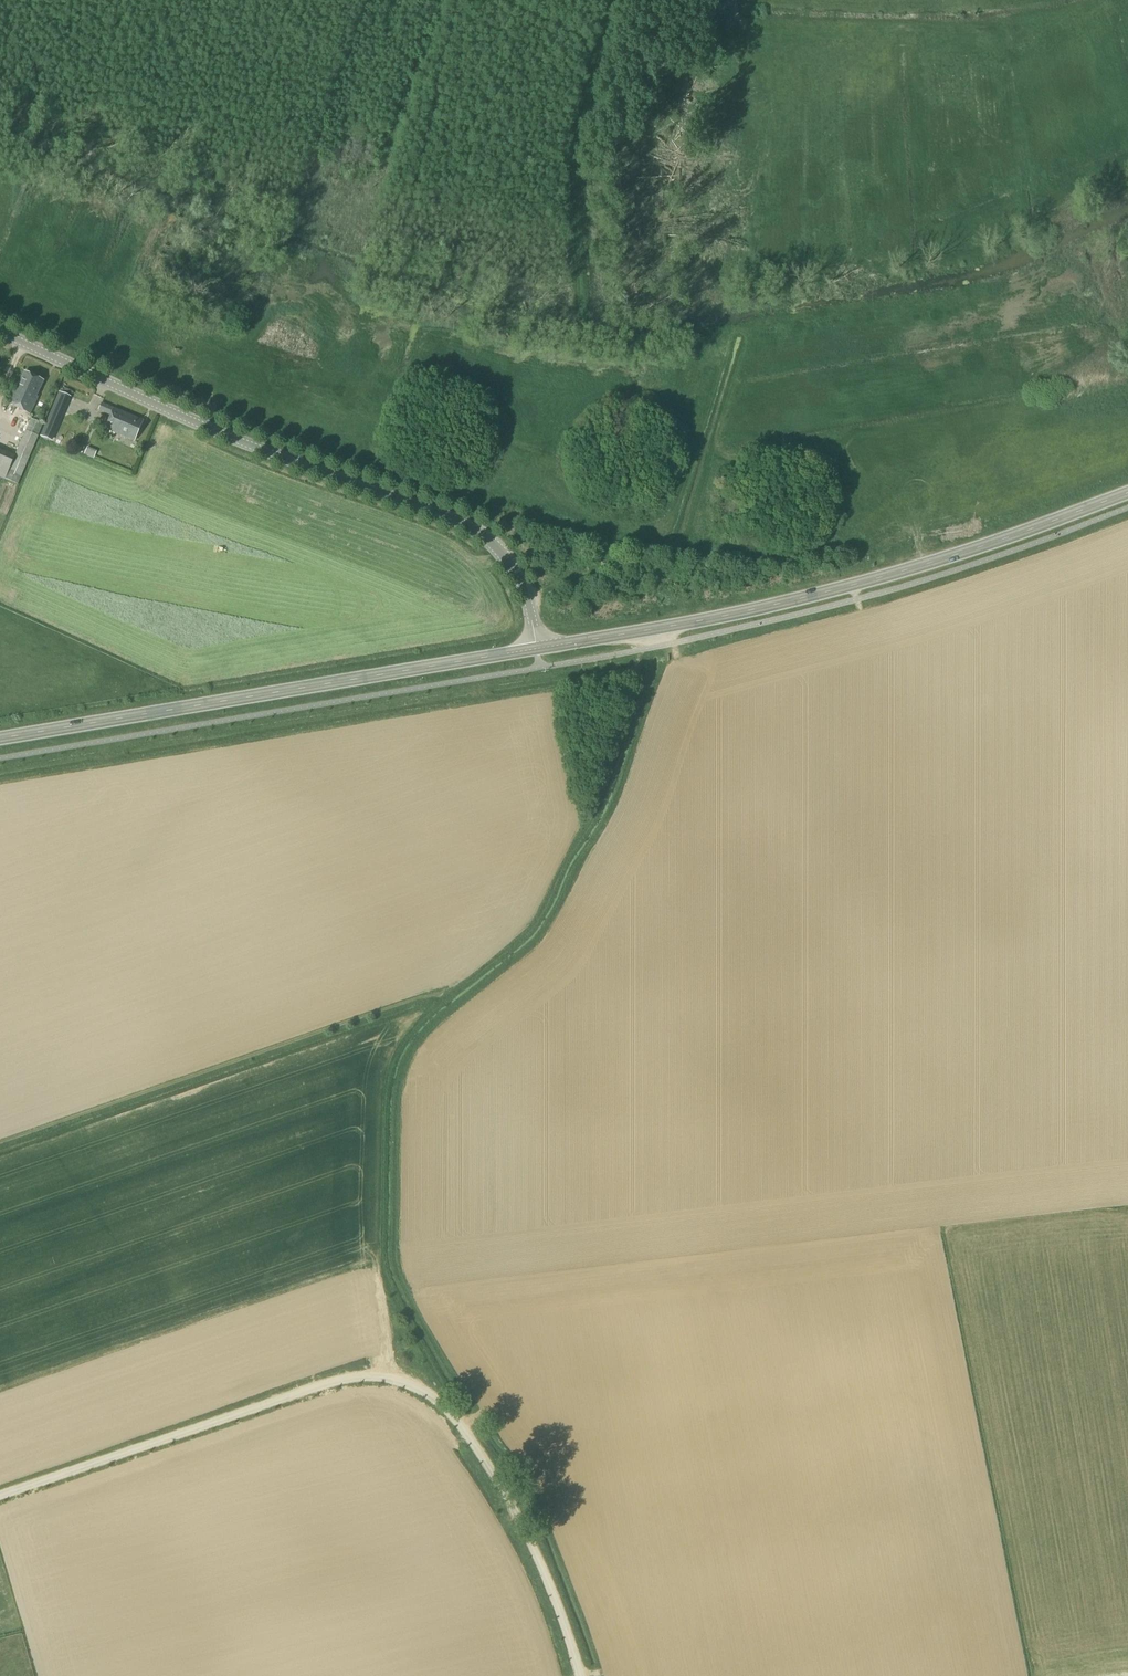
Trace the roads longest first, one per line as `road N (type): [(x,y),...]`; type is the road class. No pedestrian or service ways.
road 1 (unclassified): [(582,1675),(500,1483),(456,1420),(400,1380),(345,1379),(0,1496)]
road 2 (tertiary): [(537,651),(519,577),(475,531),(195,423),(0,333)]
road 3 (tertiary): [(537,651),(760,611),(912,569),(1127,494)]
road 4 (tertiary): [(0,741),(537,651)]

